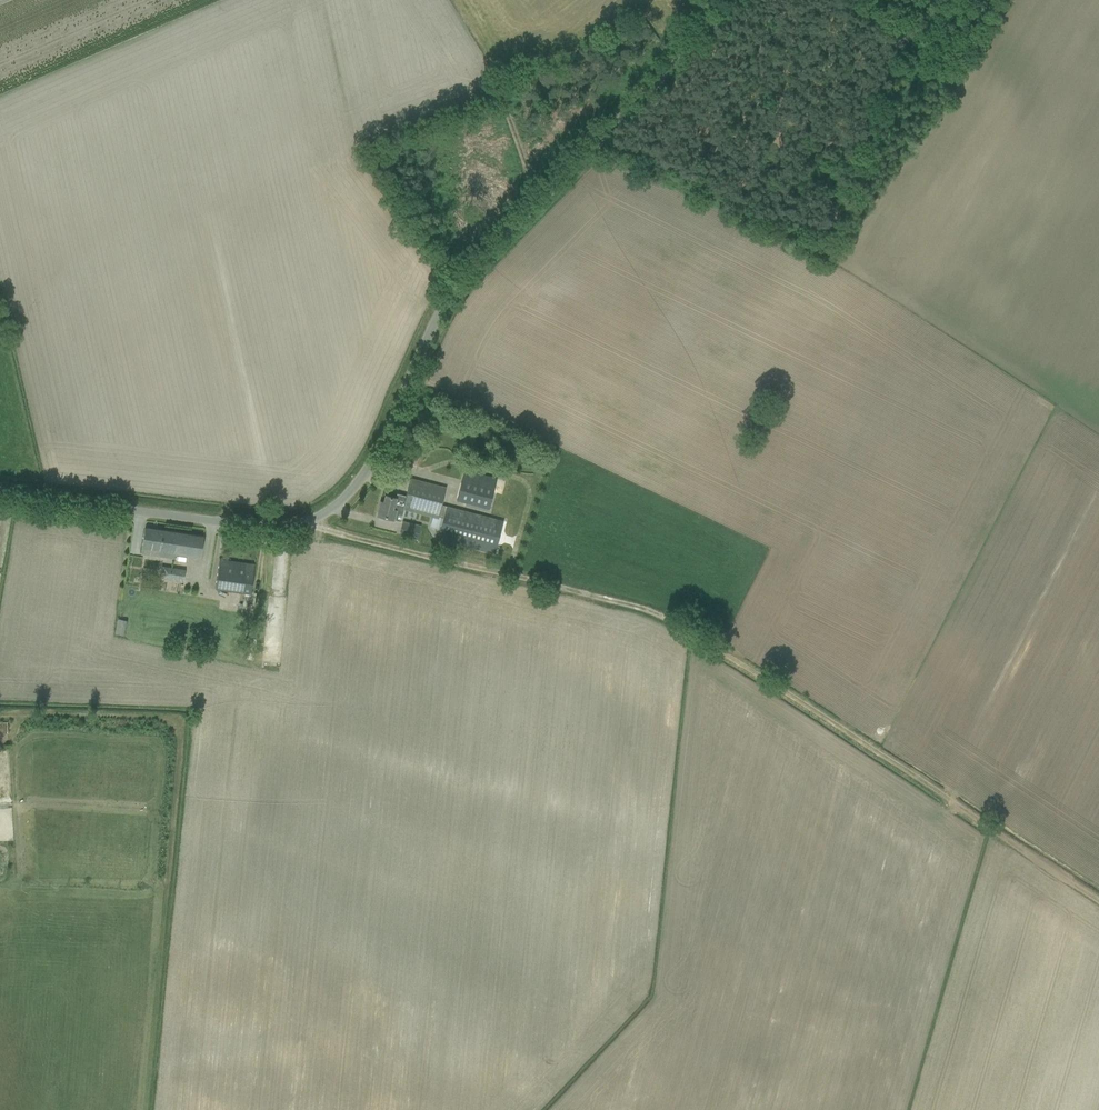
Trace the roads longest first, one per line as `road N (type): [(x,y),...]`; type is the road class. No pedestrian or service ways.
road 1 (unclassified): [(0,494),(284,529),(328,510),(364,478),(388,436),(465,278),(740,0)]
road 2 (track): [(300,526),(654,615),(1098,890)]

